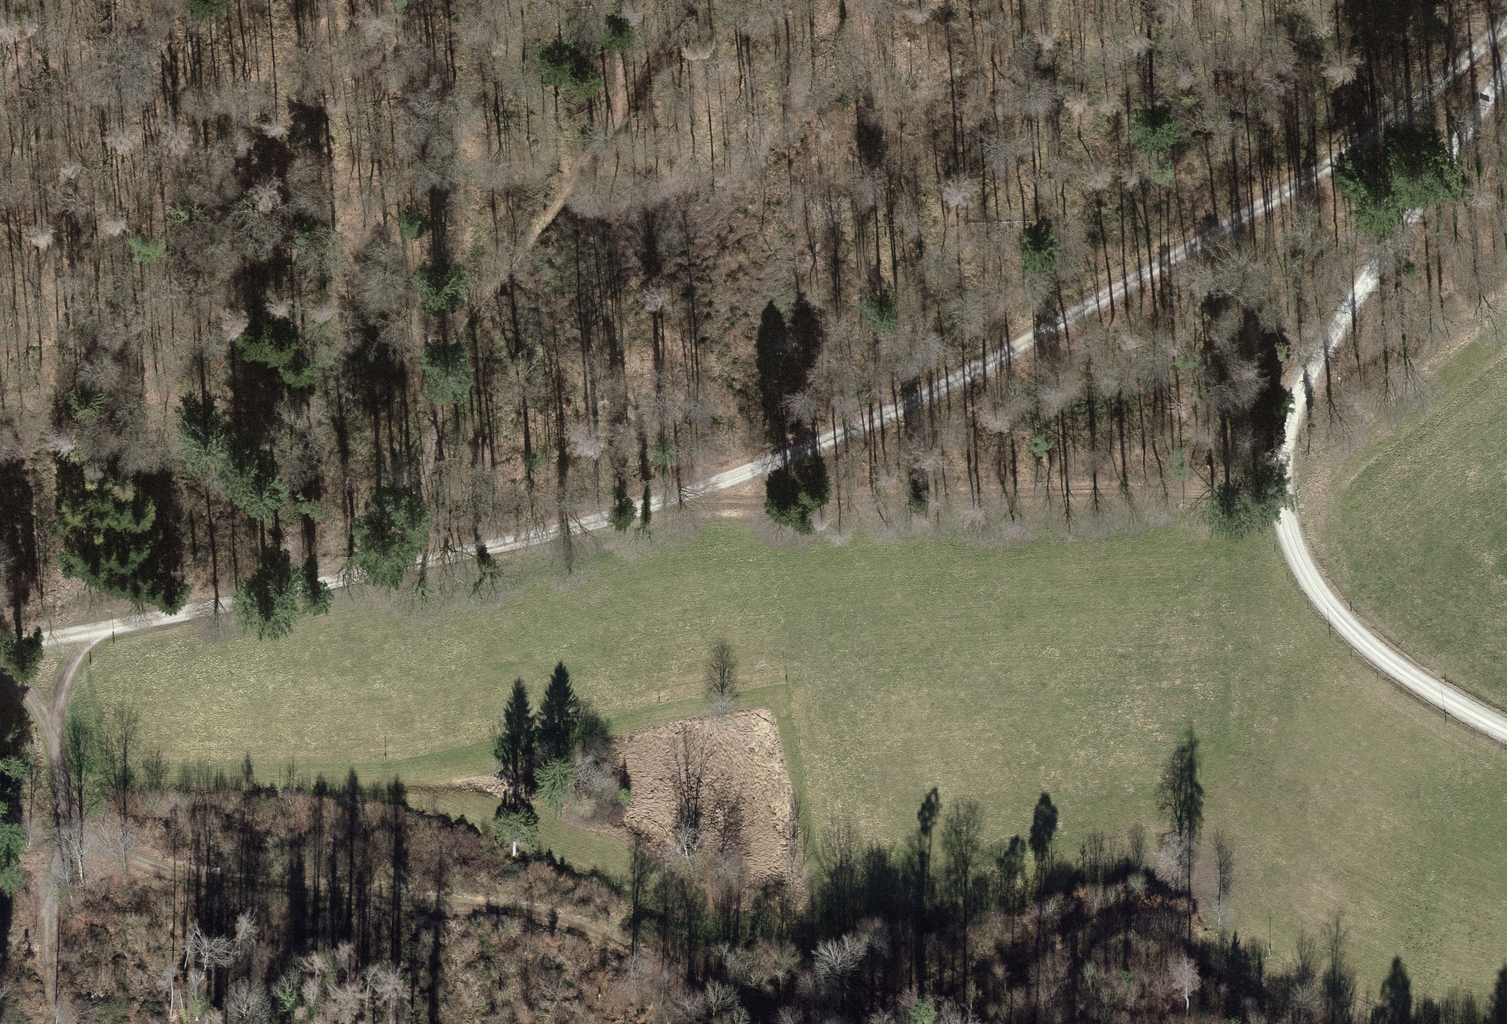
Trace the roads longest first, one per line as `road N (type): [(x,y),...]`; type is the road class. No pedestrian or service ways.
road 1 (track): [(0,646),(366,573),(724,486),(1038,344),(1287,195),(1435,92),(1506,23)]
road 2 (track): [(1301,1023),(1273,1008),(1208,941),(1158,915),(1114,924),(884,1010),(814,1023),(750,1016),(599,935),(525,912),(246,888),(146,865),(66,815)]
road 3 (track): [(369,253),(479,303),(678,442),(724,486),(804,497),(1163,492),(1280,501)]
road 4 (track): [(1506,43),(1492,82),(1295,395),(1280,501),(1317,600),(1419,682),(1506,727)]
road 5 (track): [(290,230),(369,253),(432,364),(437,448),(409,509),(366,573)]
road 6 (track): [(0,45),(290,230)]
road 7 (track): [(0,215),(290,230)]
road 8 (track): [(53,921),(66,815),(52,723)]
road 9 (track): [(0,659),(52,723),(89,634)]

